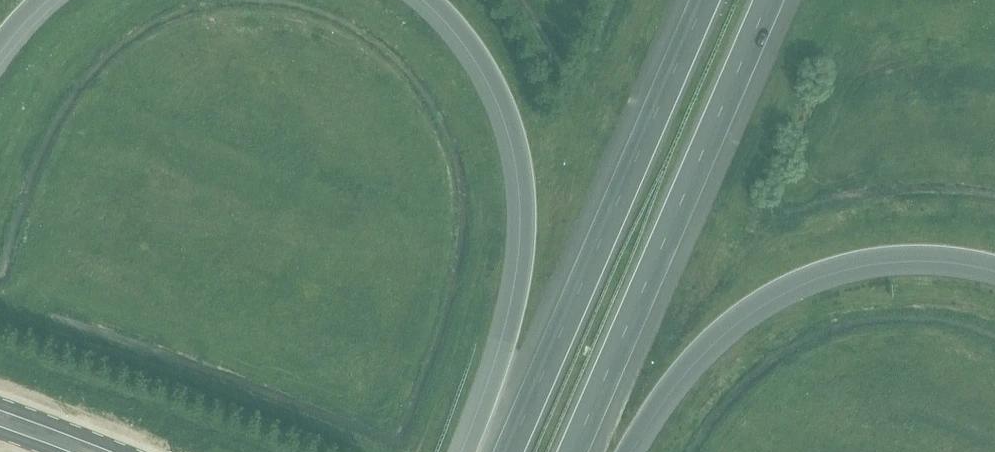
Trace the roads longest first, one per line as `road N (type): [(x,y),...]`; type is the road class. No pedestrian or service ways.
road 1 (motorway): [(571,451),(767,0)]
road 2 (motorway): [(703,0),(507,451)]
road 3 (motorway): [(436,0),(504,92),(527,179),(523,290),(470,451)]
road 4 (motorway): [(624,451),(686,361),(727,320),(772,291),(824,268),(890,254),(994,261)]
road 5 (primary): [(128,451),(0,405)]

